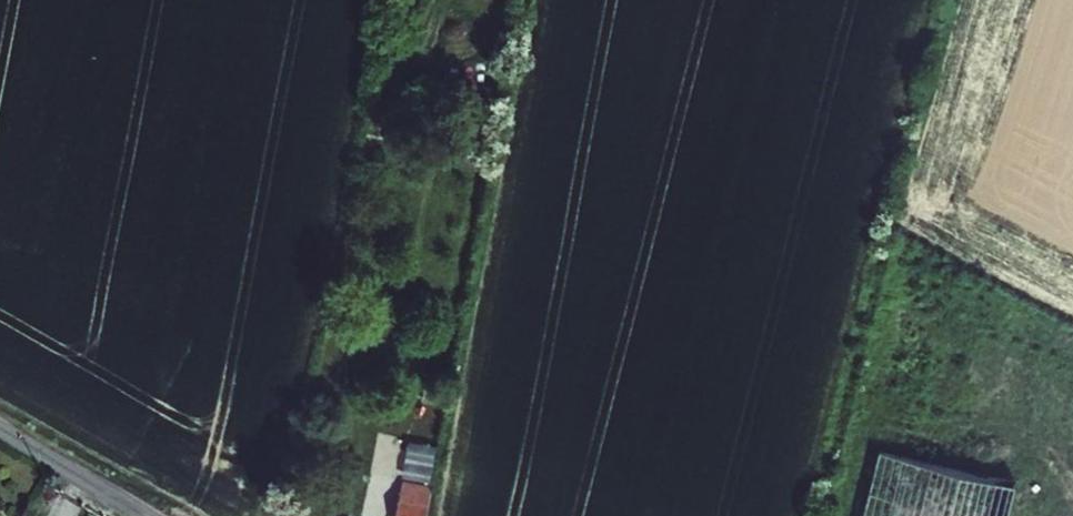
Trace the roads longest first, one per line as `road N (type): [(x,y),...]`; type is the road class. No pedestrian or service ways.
road 1 (residential): [(0,430),(140,515)]

